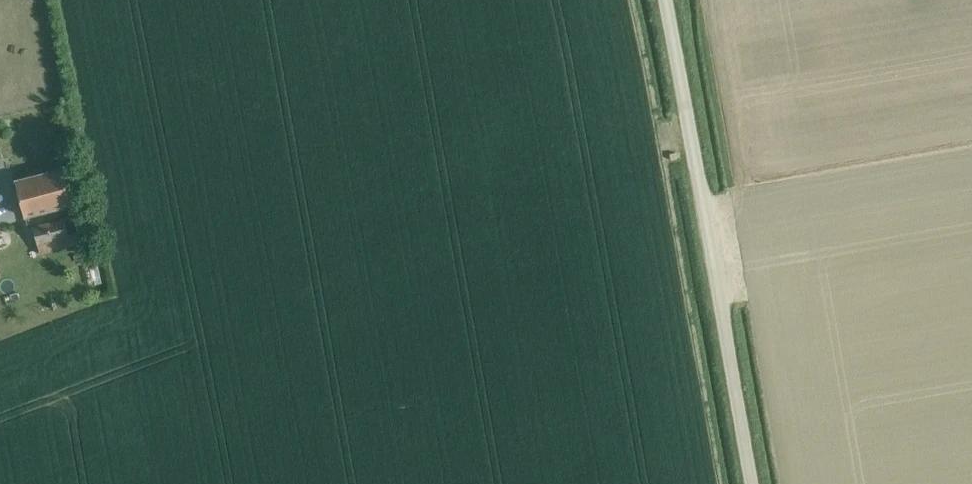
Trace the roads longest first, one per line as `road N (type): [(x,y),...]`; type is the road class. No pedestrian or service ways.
road 1 (unclassified): [(752,483),(664,0)]

